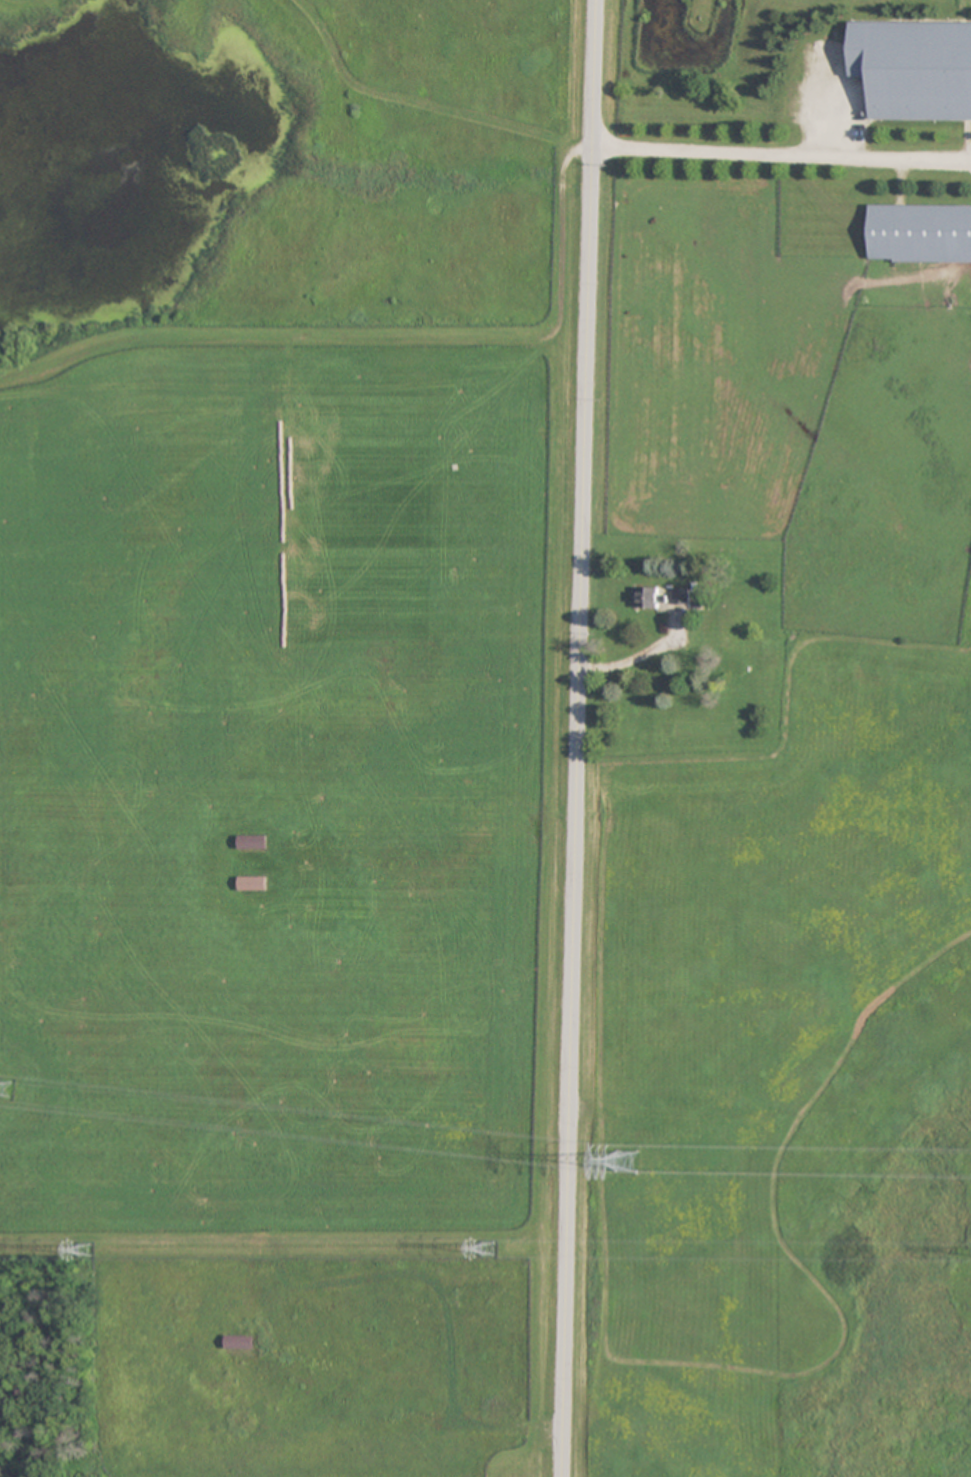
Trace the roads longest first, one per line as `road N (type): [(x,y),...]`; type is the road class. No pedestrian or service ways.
road 1 (residential): [(597,0),(563,1476)]

